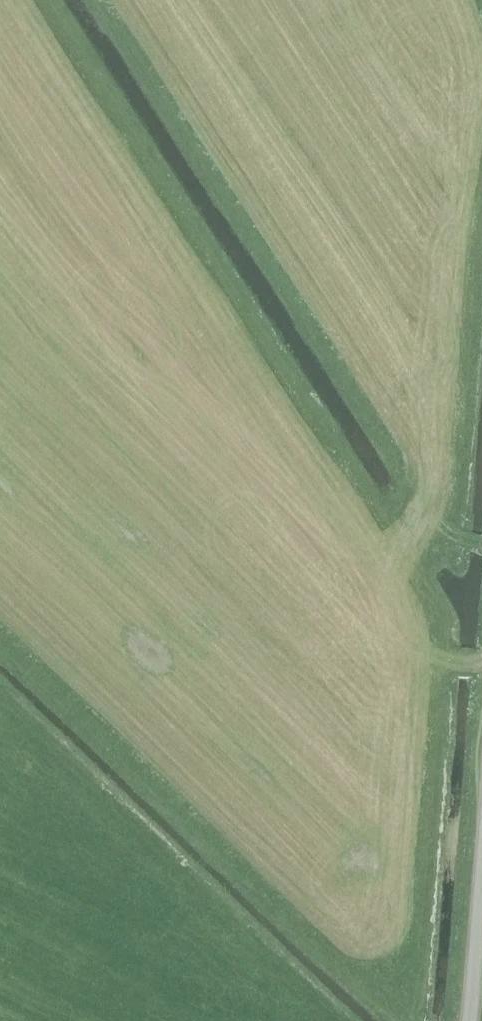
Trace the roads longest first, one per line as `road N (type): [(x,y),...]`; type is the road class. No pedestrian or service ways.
road 1 (tertiary): [(470,1020),(481,891)]

